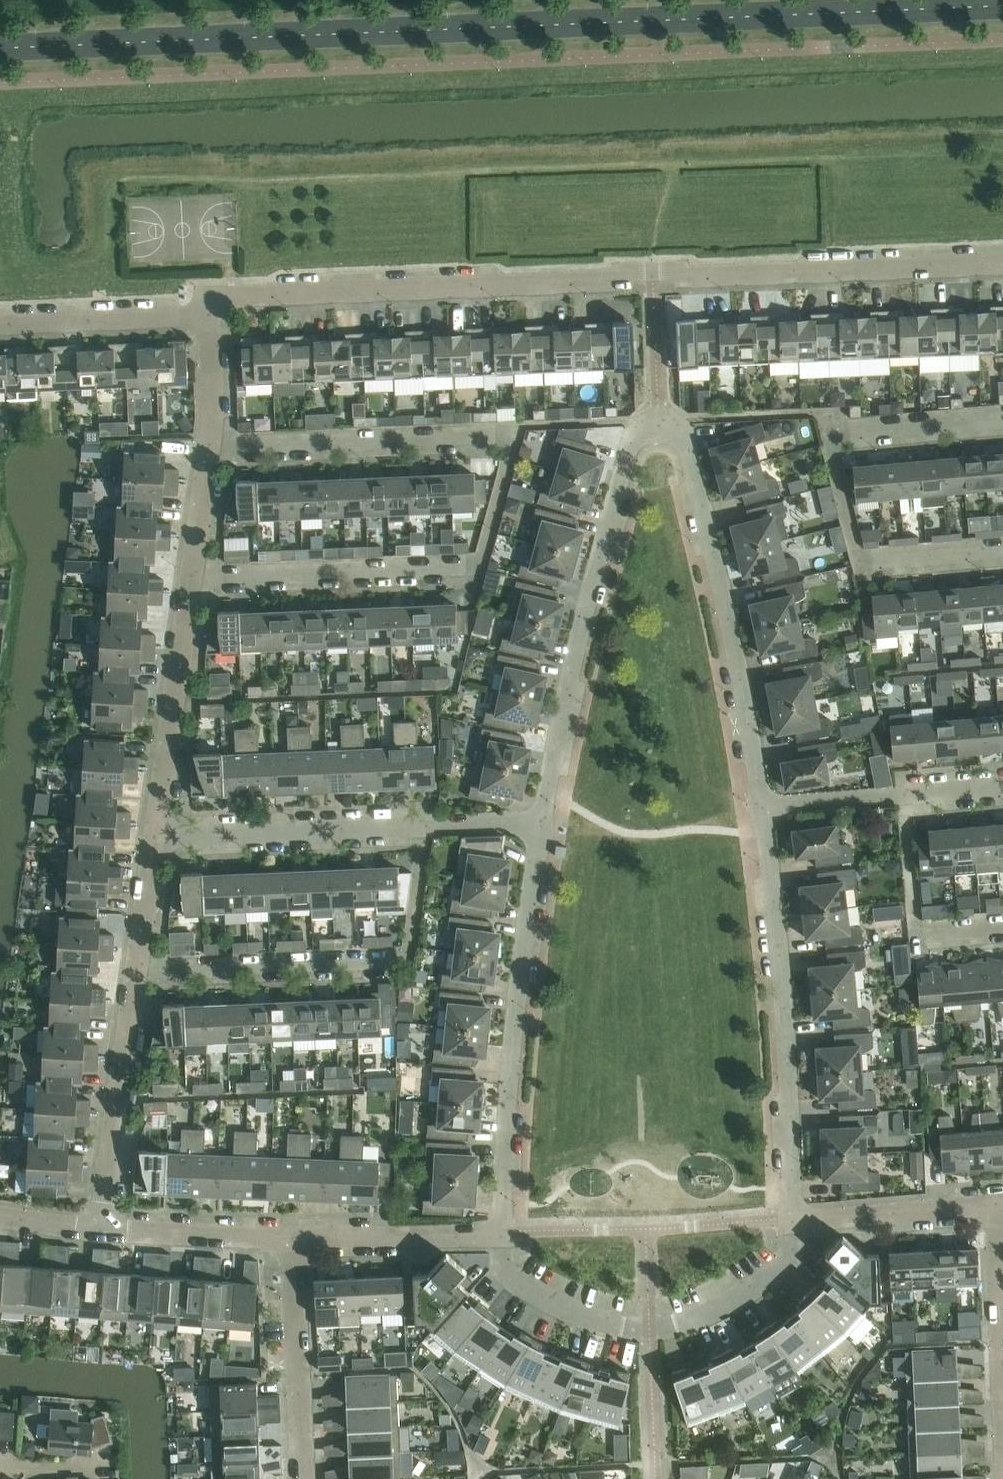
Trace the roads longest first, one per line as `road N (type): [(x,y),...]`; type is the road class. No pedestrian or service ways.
road 1 (tertiary): [(0,53),(1002,6)]
road 2 (residential): [(543,824),(625,443),(653,423),(680,440),(762,808)]
road 3 (residential): [(210,316),(236,291),(1002,261)]
road 4 (residential): [(1002,550),(860,563),(828,433),(1002,418)]
road 5 (residential): [(186,572),(474,563),(510,431)]
road 6 (residential): [(762,808),(785,1013),(794,1221)]
road 7 (residential): [(500,1234),(515,1009),(543,824)]
road 8 (residential): [(137,969),(408,958),(426,826)]
road 9 (residential): [(500,1234),(504,1274),(538,1298),(613,1327),(650,1332),(726,1307),(760,1285),(789,1260),(794,1221)]
road 10 (residential): [(205,441),(510,431)]
road 11 (residential): [(155,837),(426,826)]
road 12 (residential): [(155,837),(186,572)]
road 13 (residential): [(102,1228),(137,969)]
road 14 (residential): [(303,1478),(292,1238)]
road 15 (residential): [(1002,924),(919,931),(904,796)]
road 16 (residential): [(0,324),(210,316)]
road 17 (residential): [(292,1238),(500,1234)]
road 18 (residential): [(794,1221),(998,1203)]
road 19 (residential): [(102,1228),(292,1238)]
road 20 (residential): [(762,808),(904,796)]
road 21 (residential): [(137,969),(155,837)]
road 22 (residential): [(186,572),(205,441)]
road 23 (residential): [(1002,1329),(998,1203)]
road 24 (residential): [(205,441),(210,316)]

